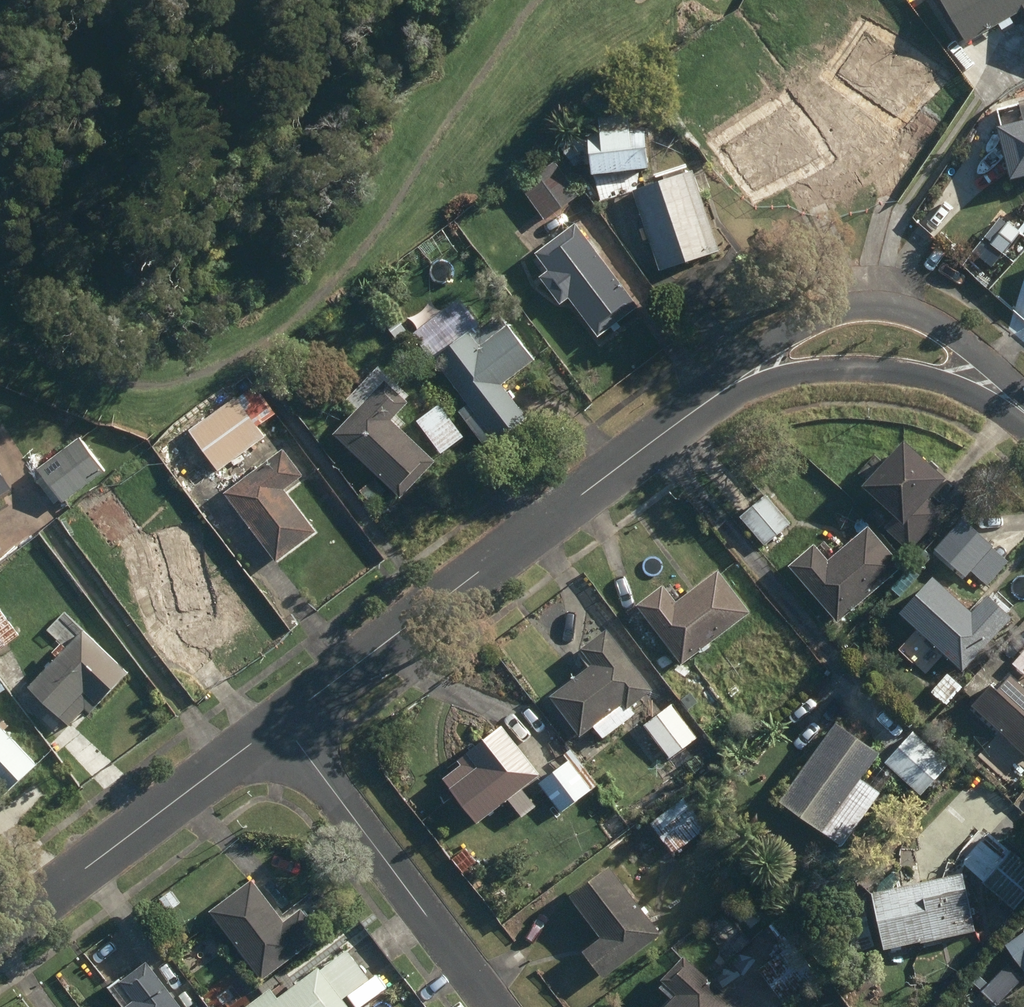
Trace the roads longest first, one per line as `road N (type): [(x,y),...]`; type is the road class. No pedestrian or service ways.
road 1 (residential): [(287,726),(720,395)]
road 2 (residential): [(720,395),(813,316),(865,306),(912,309),(970,343),(1023,411)]
road 3 (residential): [(0,941),(287,726)]
road 4 (residential): [(496,1006),(287,726)]
road 5 (residential): [(1023,412),(906,370),(800,371),(720,395)]

